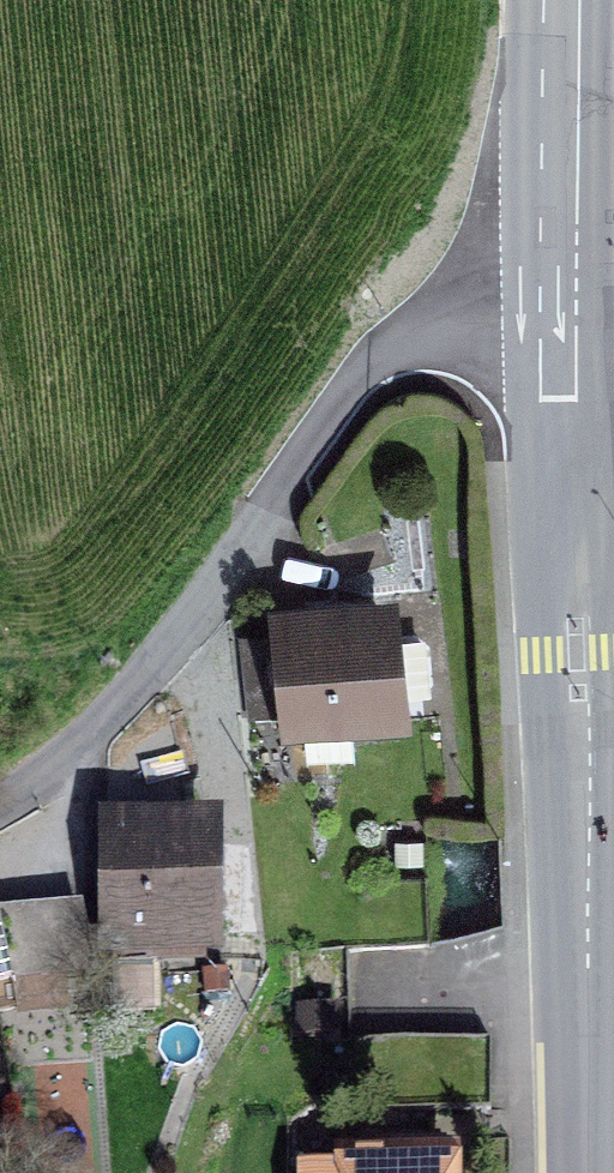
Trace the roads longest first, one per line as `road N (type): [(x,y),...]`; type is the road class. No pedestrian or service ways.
road 1 (residential): [(559,320),(500,323),(391,353),(339,412),(180,629),(67,756),(0,804)]
road 2 (secondary): [(565,444),(585,817),(586,1172)]
road 3 (secondary): [(565,0),(559,320)]
road 4 (secondary): [(559,320),(565,444)]

